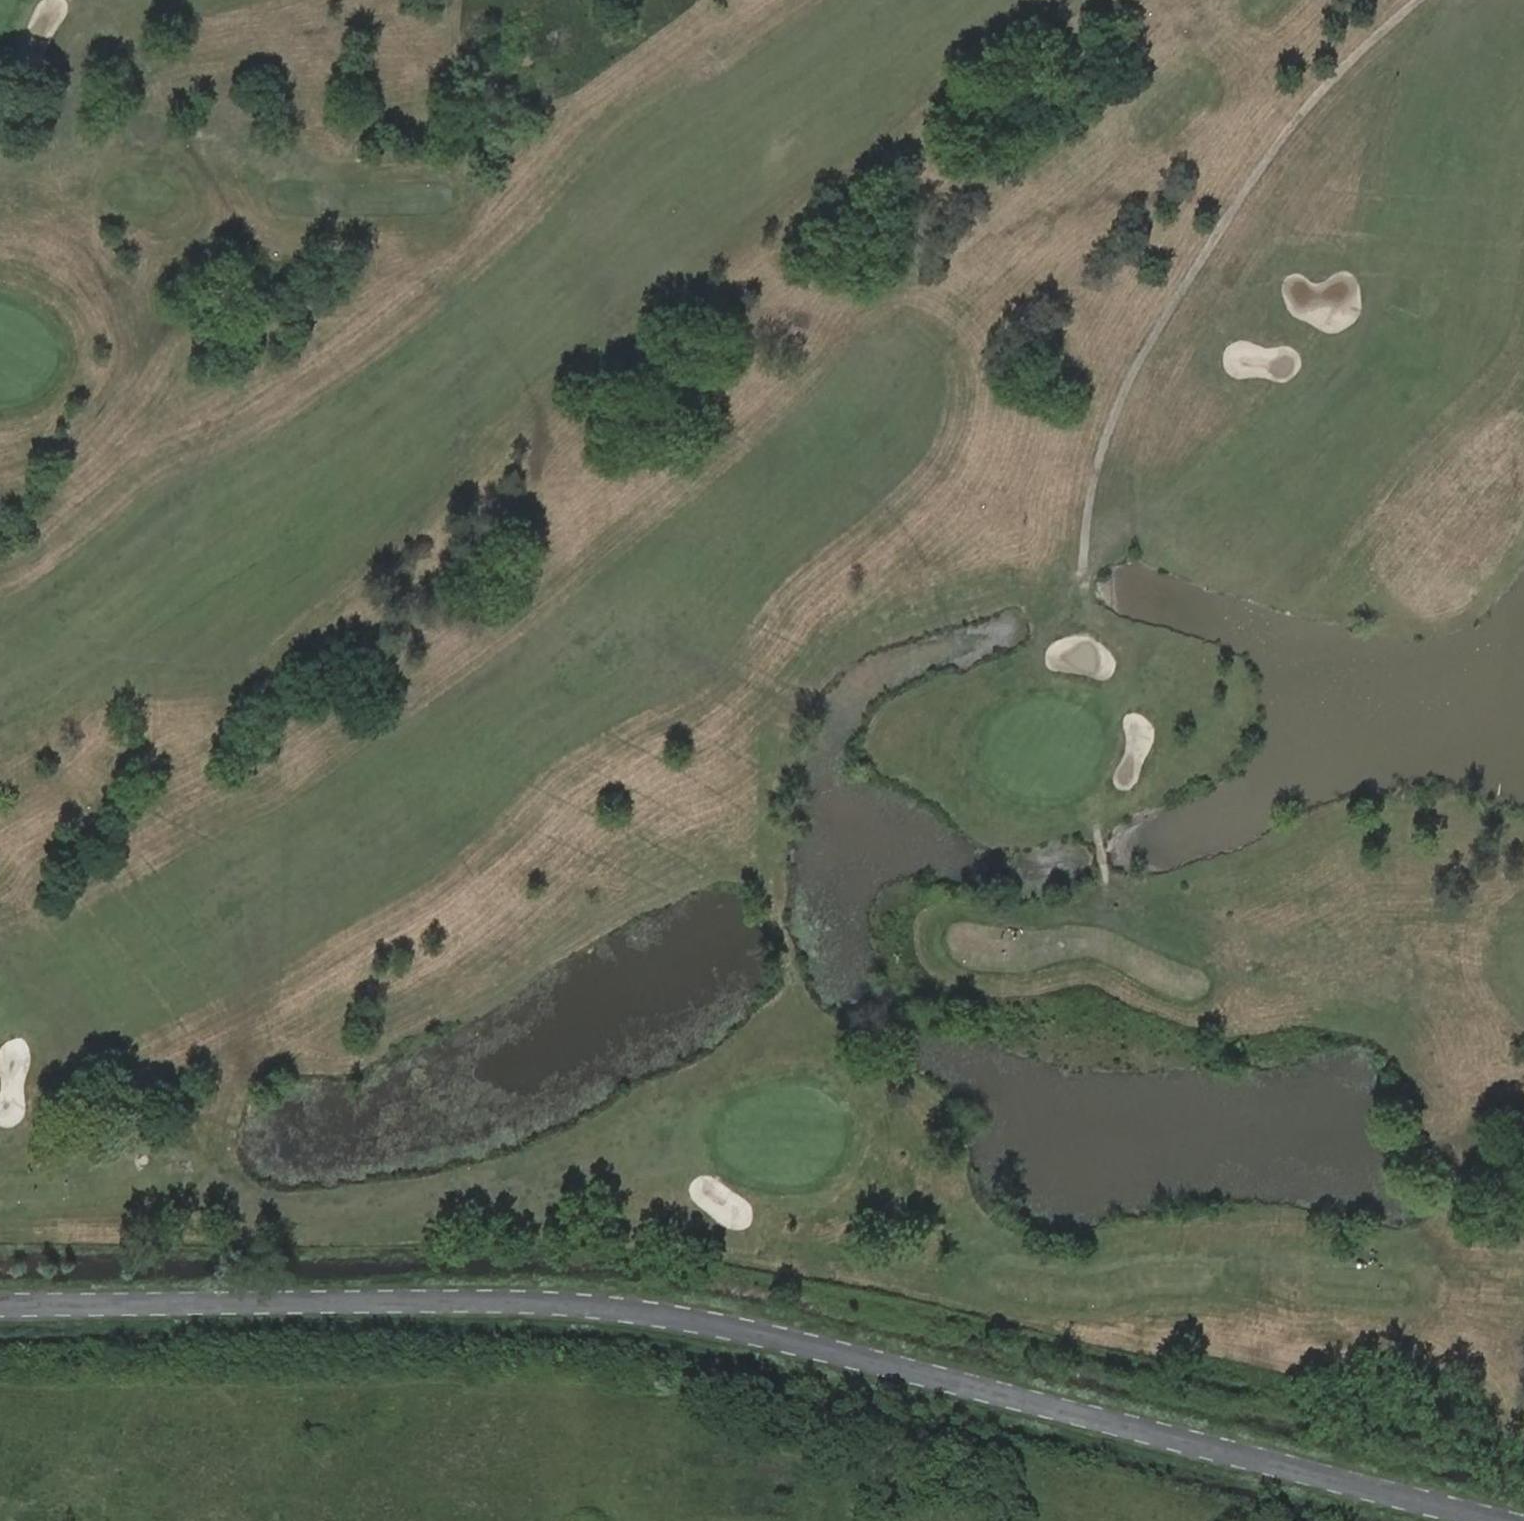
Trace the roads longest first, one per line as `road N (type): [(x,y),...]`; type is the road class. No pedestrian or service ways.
road 1 (unclassified): [(0,1305),(546,1301),(658,1312),(761,1331),(1506,1520)]

